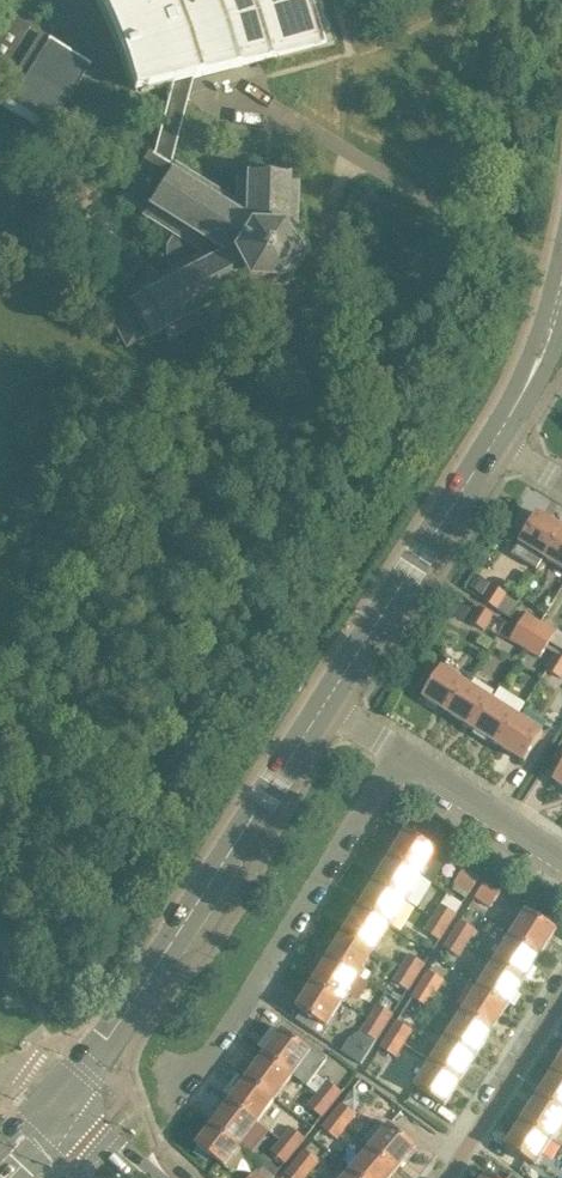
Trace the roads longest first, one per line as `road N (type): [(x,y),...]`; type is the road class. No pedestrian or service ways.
road 1 (secondary): [(56,1105),(331,709)]
road 2 (residential): [(168,1106),(284,944),(397,751)]
road 3 (secondary): [(331,709),(499,441)]
road 4 (residential): [(561,998),(444,1177)]
road 5 (residential): [(561,855),(397,751)]
road 6 (secondary): [(499,441),(561,311)]

